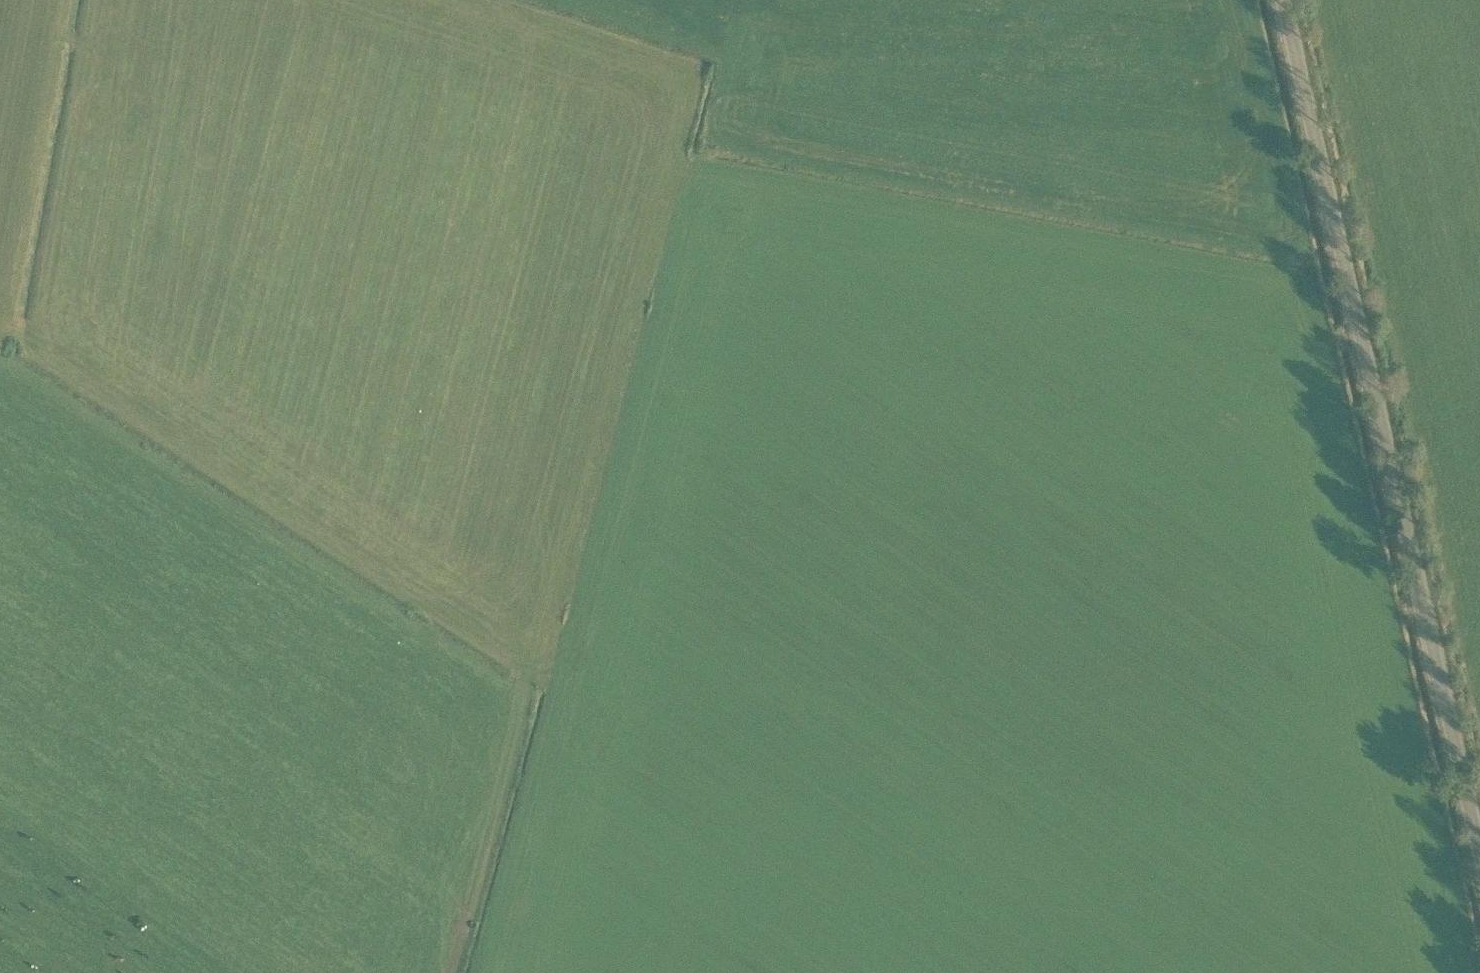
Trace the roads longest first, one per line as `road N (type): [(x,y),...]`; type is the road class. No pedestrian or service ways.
road 1 (unclassified): [(1479,835),(1286,0)]

